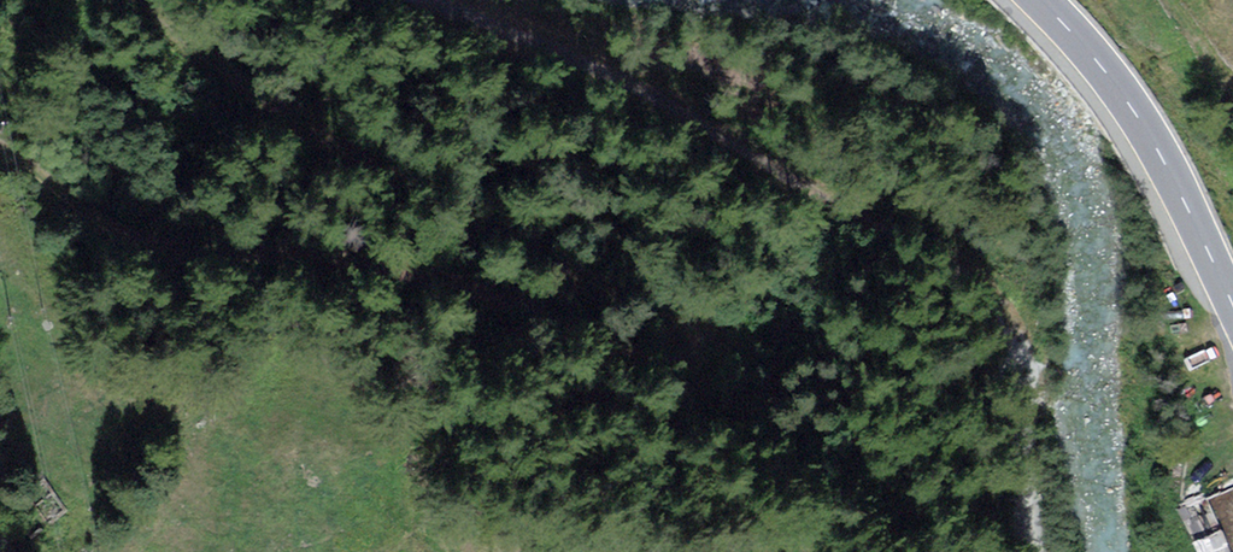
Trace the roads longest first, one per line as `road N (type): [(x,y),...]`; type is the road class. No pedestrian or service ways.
road 1 (track): [(0,153),(144,237),(431,296),(659,321),(674,307),(663,285),(542,251),(212,69),(134,0)]
road 2 (track): [(1020,551),(961,269),(630,59),(448,0)]
road 3 (tertiary): [(1036,0),(1111,84),(1232,306)]

